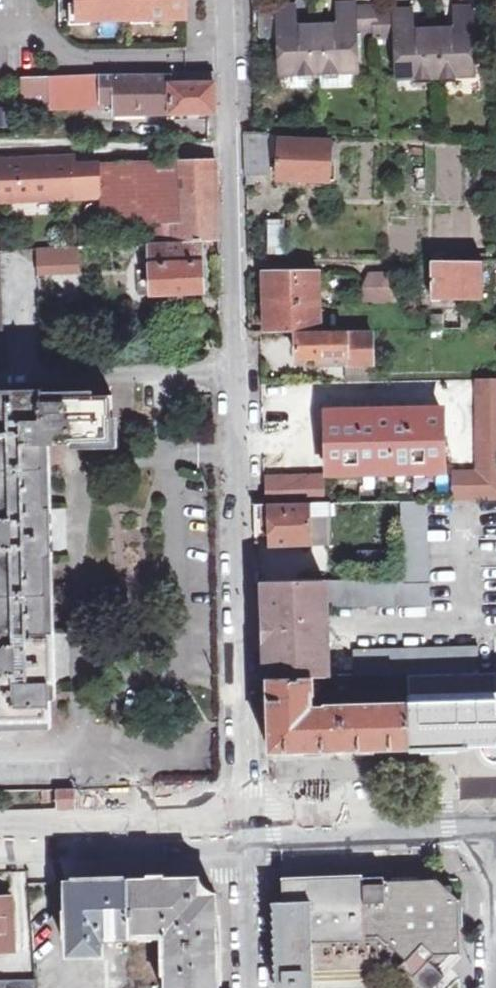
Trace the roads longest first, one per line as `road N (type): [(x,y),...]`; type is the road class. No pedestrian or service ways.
road 1 (residential): [(241,821),(224,0)]
road 2 (tertiary): [(241,821),(495,811)]
road 3 (tertiary): [(0,829),(241,821)]
road 4 (residential): [(241,821),(244,987)]

